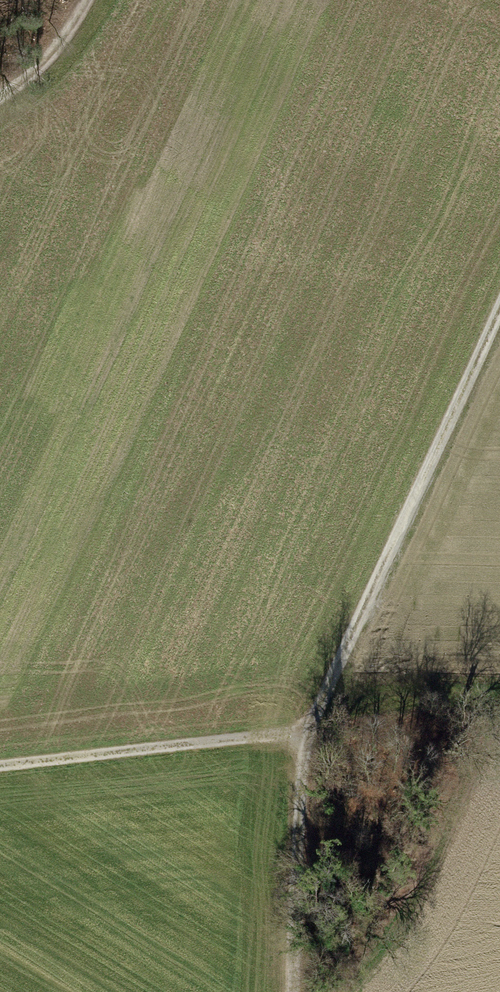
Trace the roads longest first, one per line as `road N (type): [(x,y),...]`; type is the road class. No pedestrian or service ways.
road 1 (track): [(296,991),(311,734),(499,307)]
road 2 (track): [(311,734),(0,767)]
road 3 (track): [(0,101),(86,0)]

